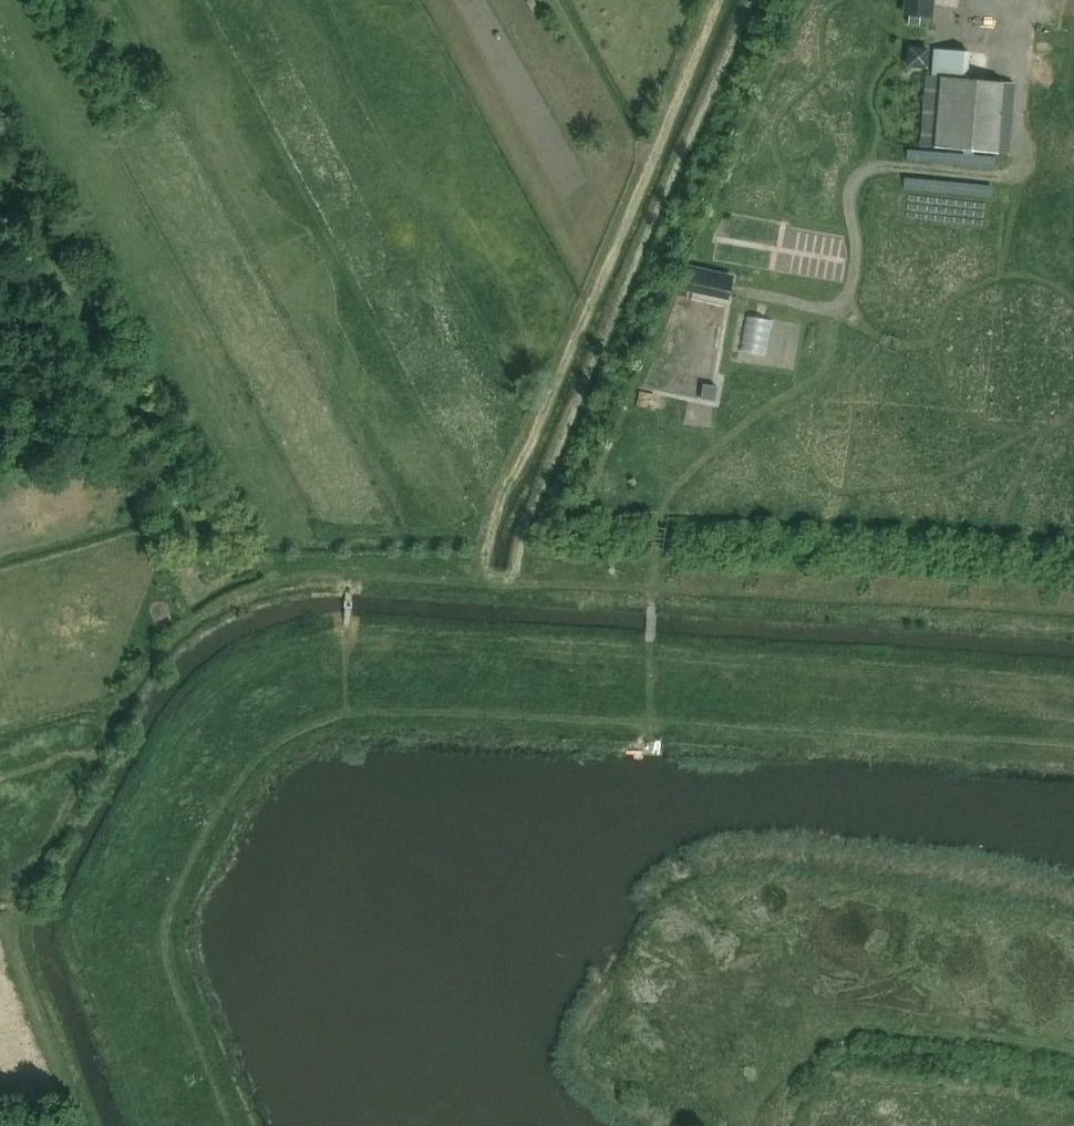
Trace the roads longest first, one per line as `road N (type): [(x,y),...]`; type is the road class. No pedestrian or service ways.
road 1 (track): [(788,1125),(809,1091),(865,1058),(1073,1085)]

